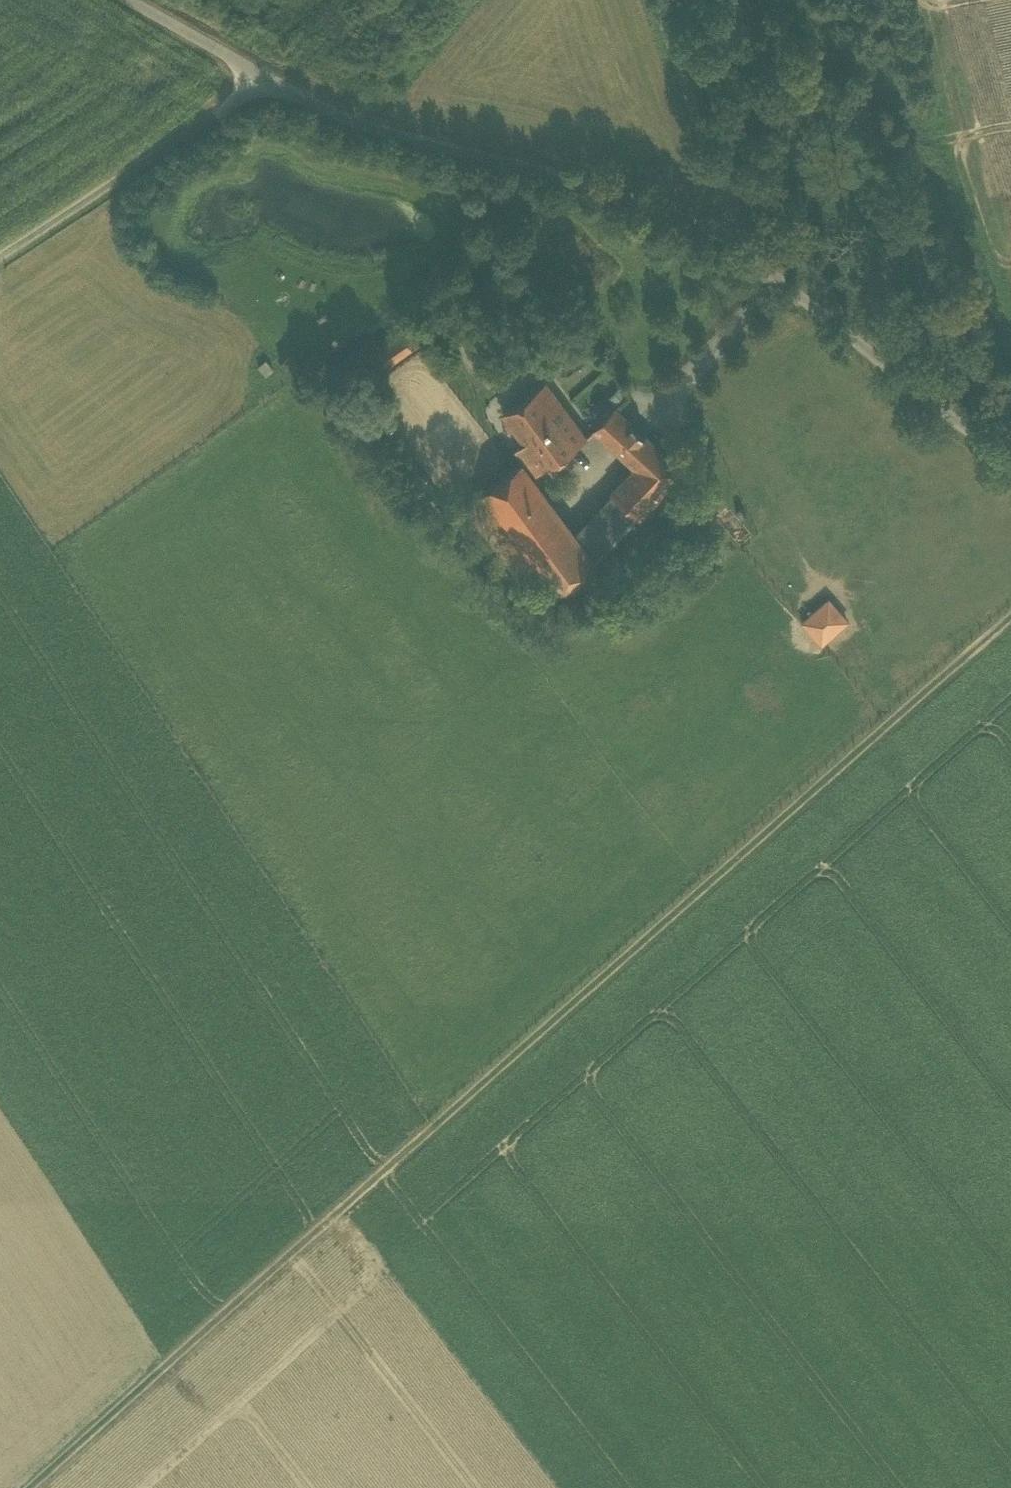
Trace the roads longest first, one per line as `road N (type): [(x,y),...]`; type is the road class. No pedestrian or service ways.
road 1 (track): [(31,1487),(1010,618)]
road 2 (unclassified): [(1010,453),(946,414),(727,239),(594,180),(376,125),(272,79),(130,0)]
road 3 (track): [(272,79),(0,258)]
road 4 (track): [(727,239),(657,0)]

